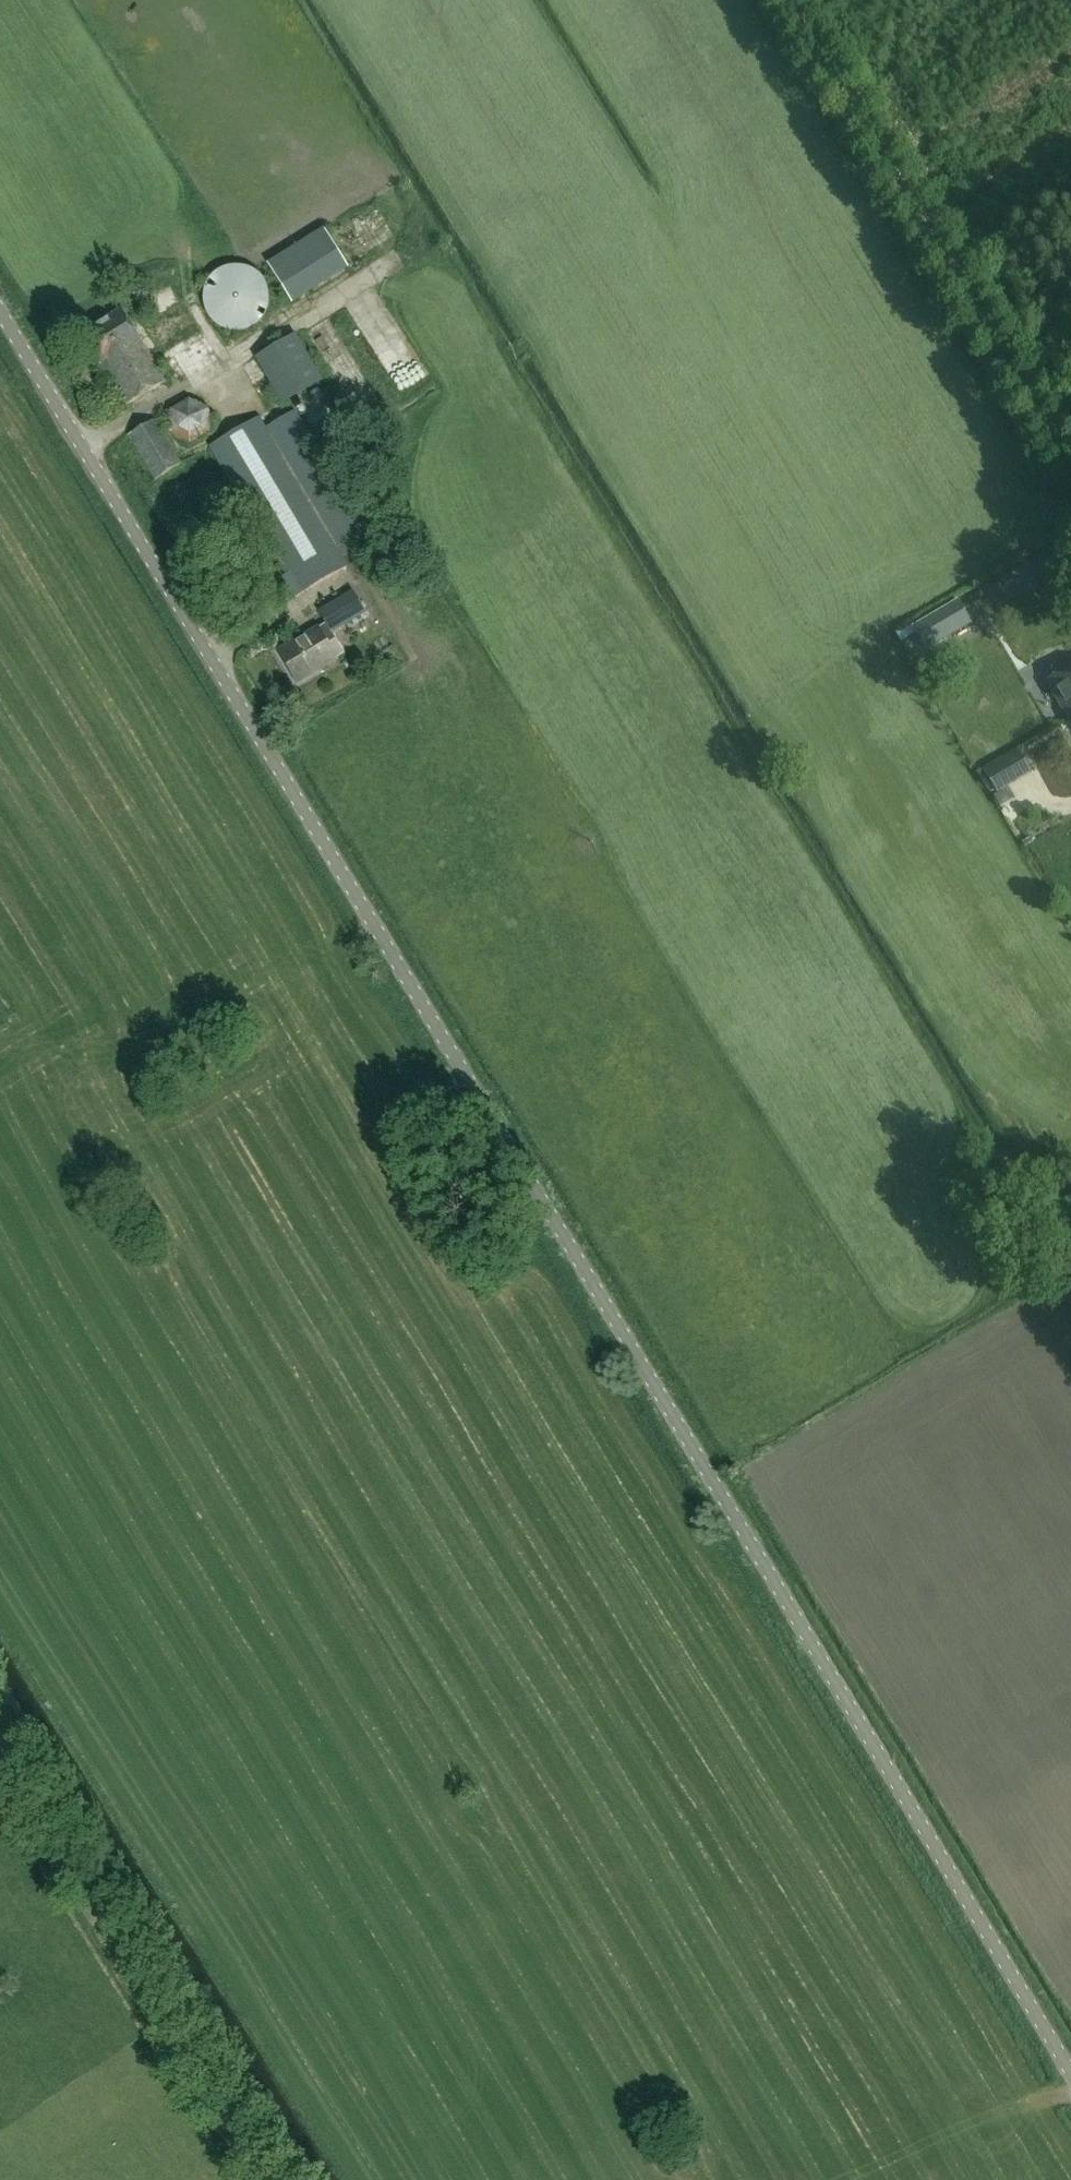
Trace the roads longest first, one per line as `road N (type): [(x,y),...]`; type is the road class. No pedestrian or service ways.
road 1 (unclassified): [(1070,2069),(0,309)]
road 2 (unclassified): [(790,0),(1070,466)]
road 3 (track): [(0,1740),(271,2179)]

